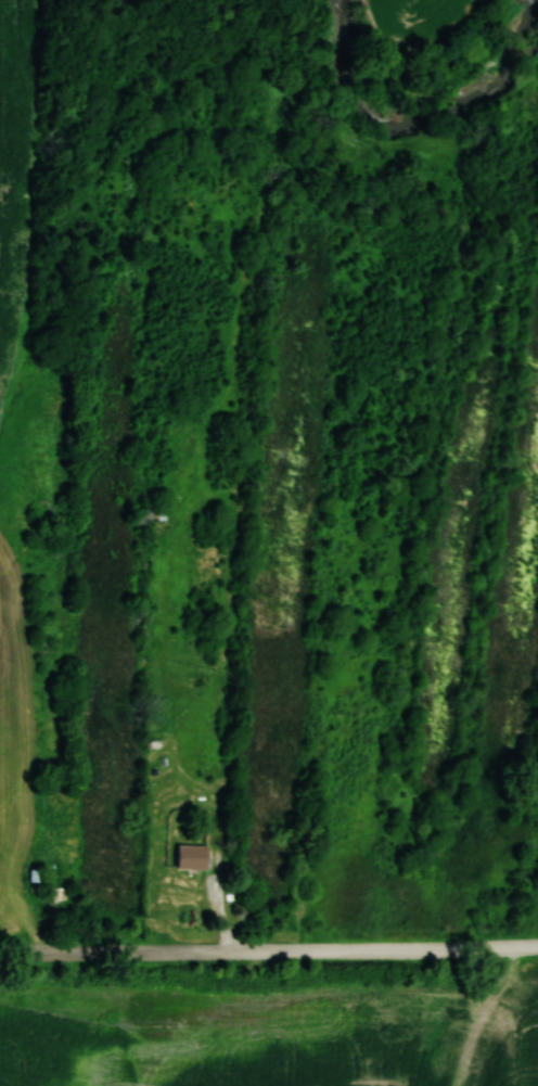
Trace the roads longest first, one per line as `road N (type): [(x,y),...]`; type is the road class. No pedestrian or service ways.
road 1 (residential): [(537,948),(0,952)]

